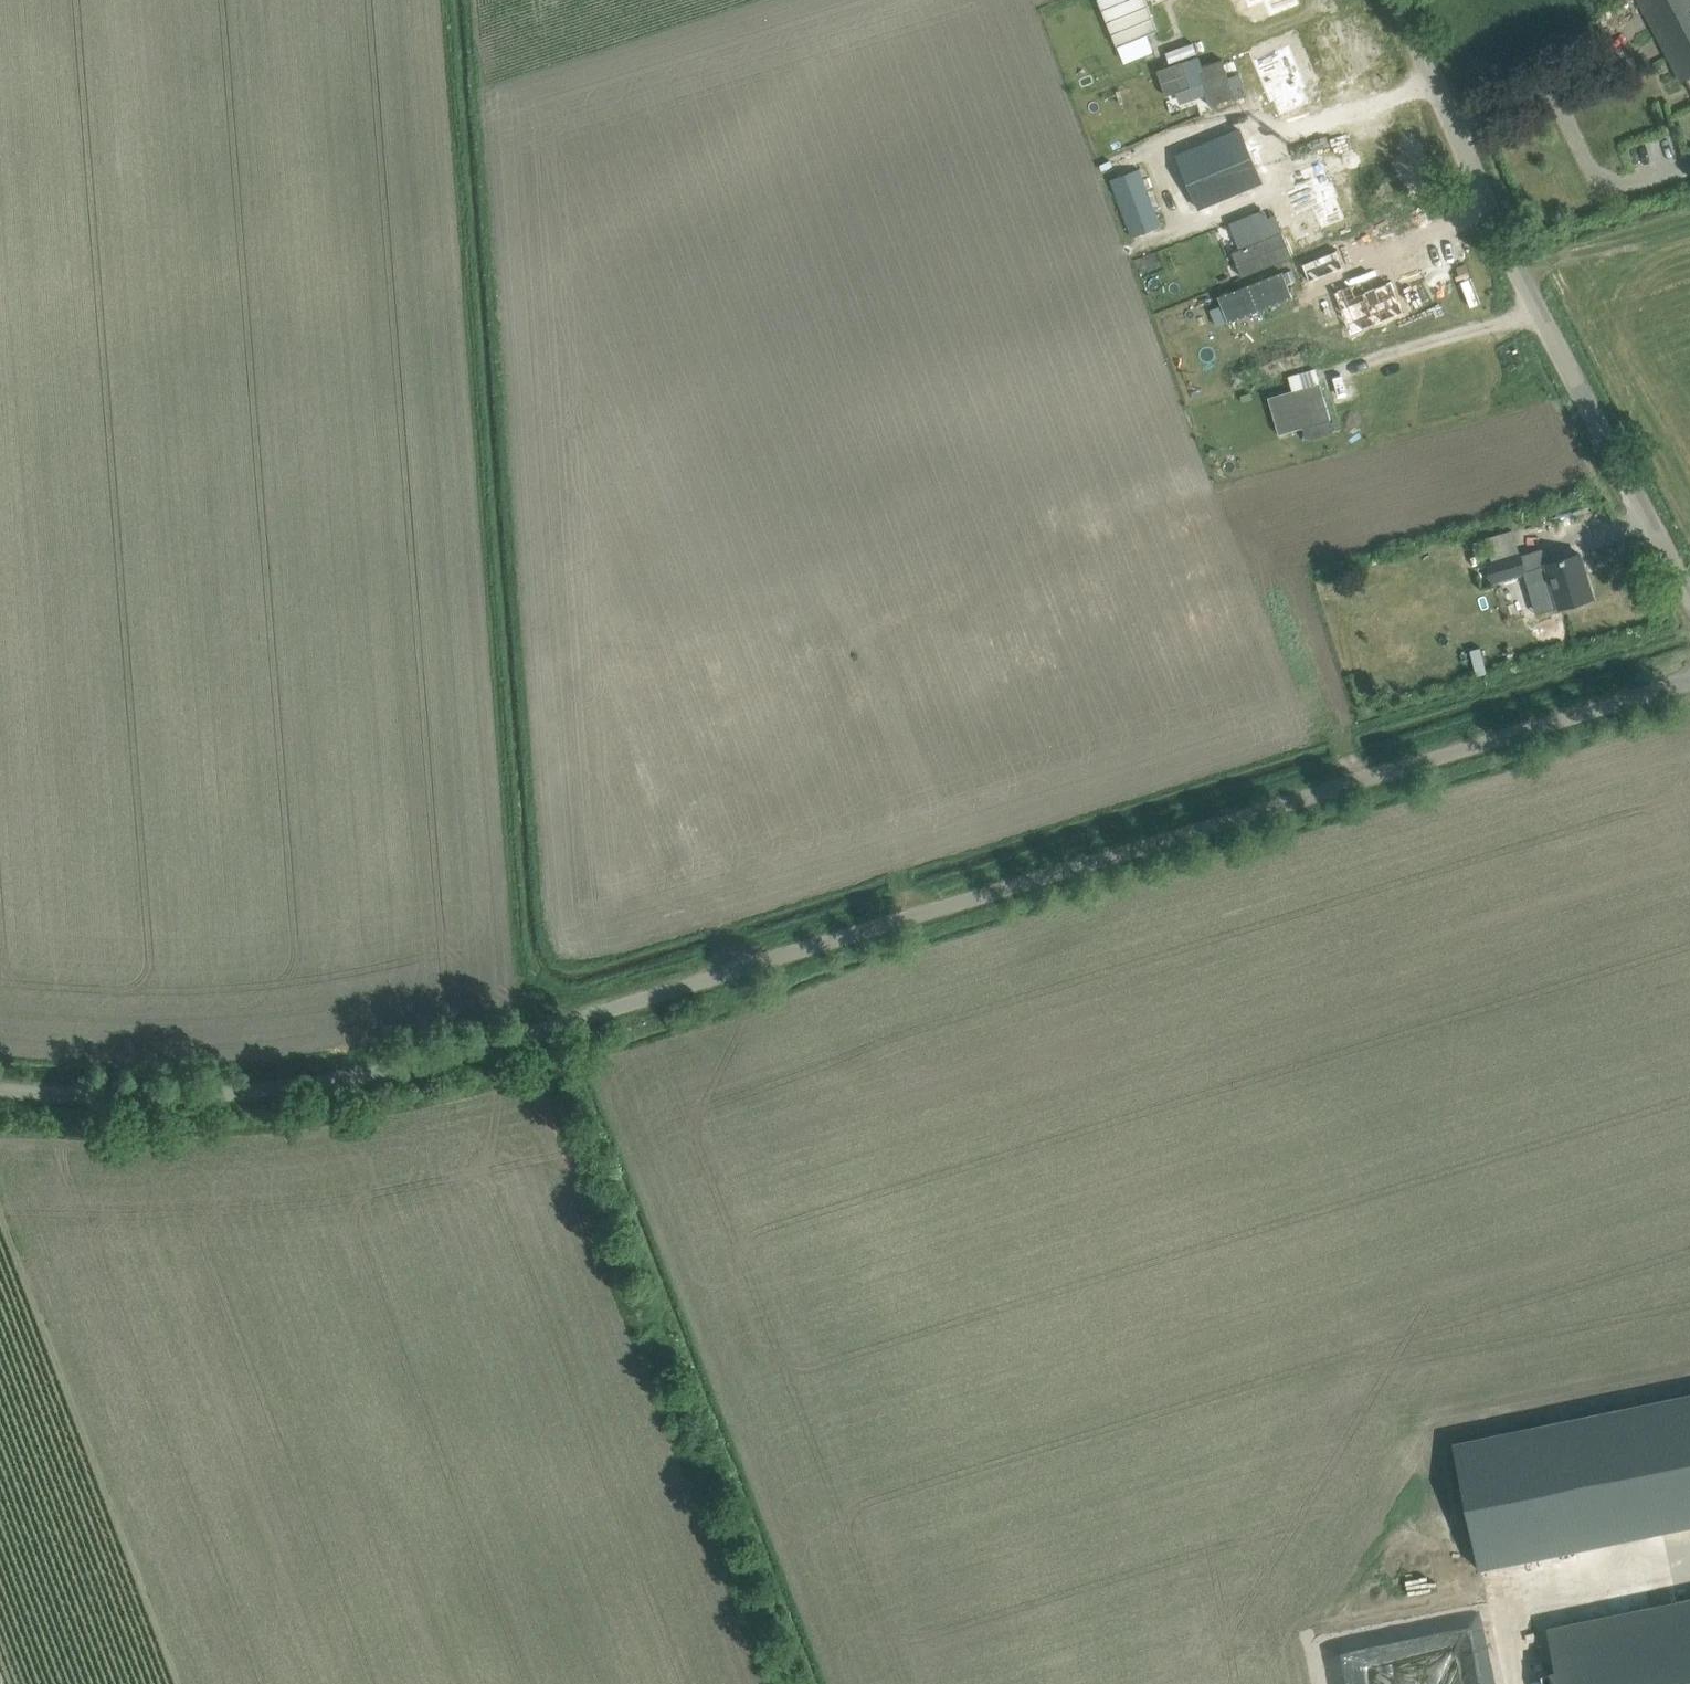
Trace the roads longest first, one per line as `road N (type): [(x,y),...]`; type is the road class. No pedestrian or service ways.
road 1 (unclassified): [(0,1087),(244,1090),(462,1053),(1689,683)]
road 2 (unclassified): [(1689,602),(1517,271),(1399,0)]

